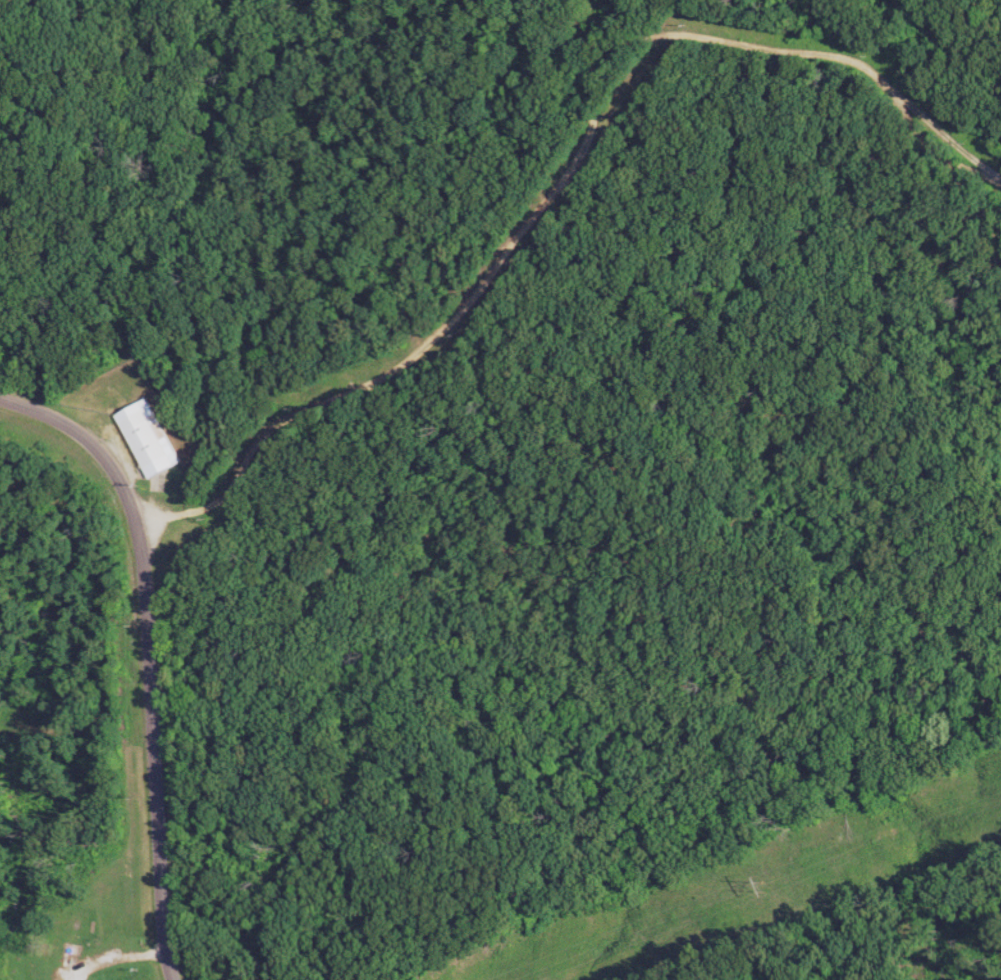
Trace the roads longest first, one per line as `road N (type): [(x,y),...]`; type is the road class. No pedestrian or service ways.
road 1 (residential): [(156,979),(135,482),(0,405)]

